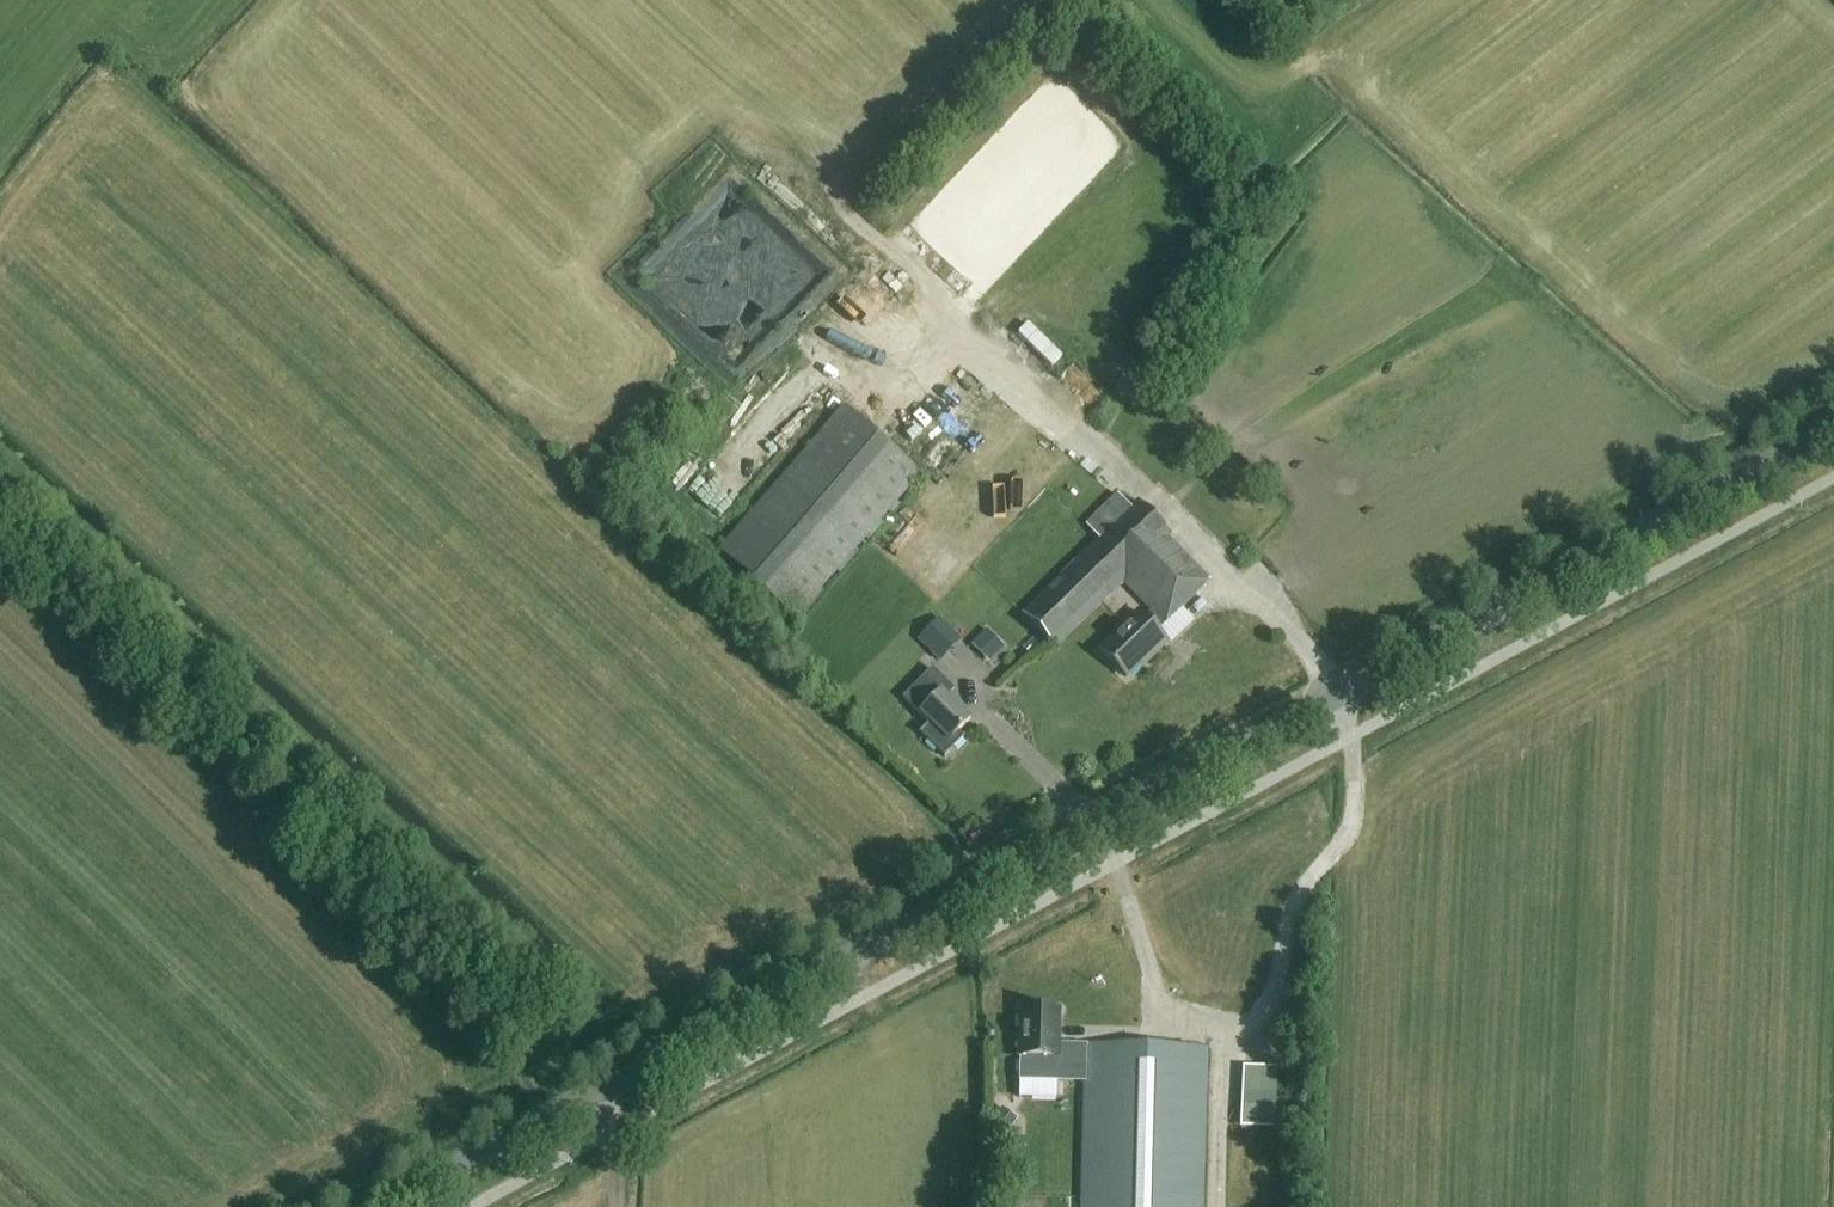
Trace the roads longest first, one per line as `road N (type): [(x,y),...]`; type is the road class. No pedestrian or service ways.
road 1 (tertiary): [(390,1206),(1833,431)]
road 2 (track): [(616,1086),(615,1206)]

